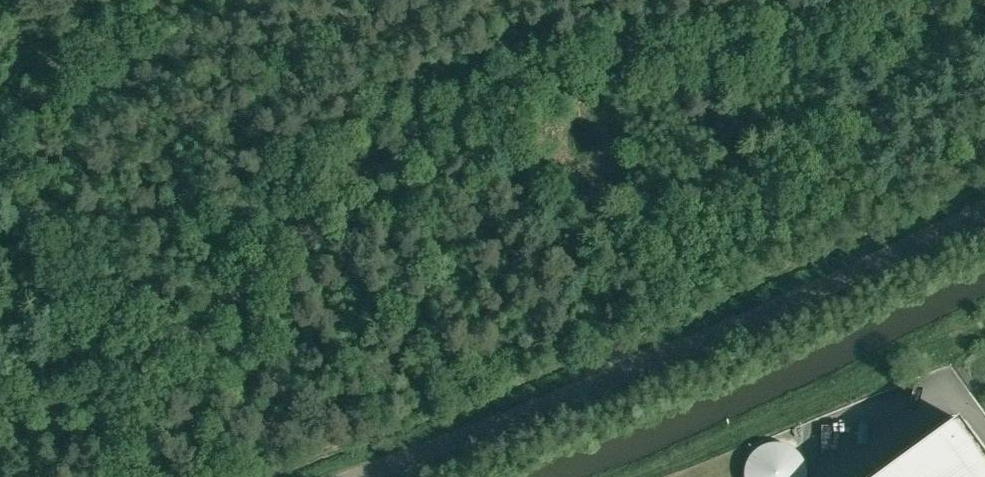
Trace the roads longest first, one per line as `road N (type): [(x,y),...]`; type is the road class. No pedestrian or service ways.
road 1 (track): [(162,0),(68,158),(80,245),(180,316),(458,80),(871,0)]
road 2 (unclassified): [(365,476),(619,373),(984,205)]

